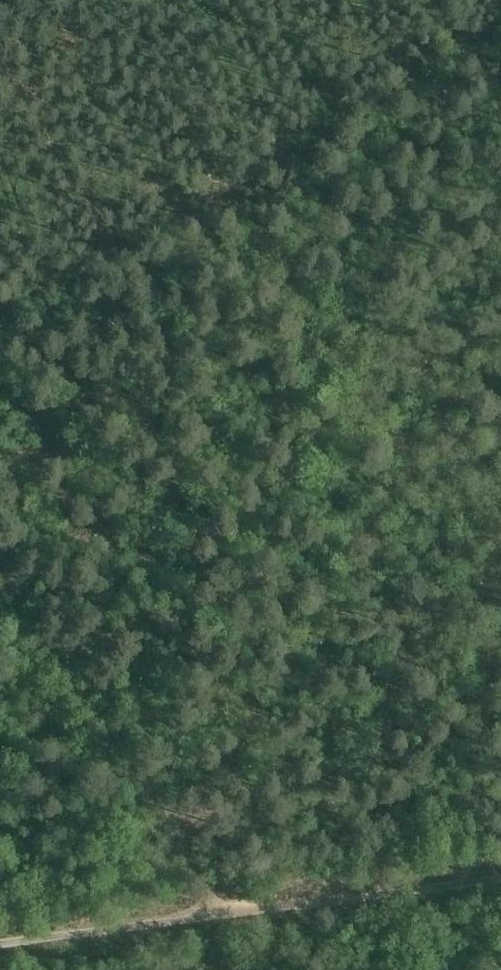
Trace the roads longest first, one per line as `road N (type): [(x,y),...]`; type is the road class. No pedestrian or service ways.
road 1 (track): [(0,944),(500,878)]

